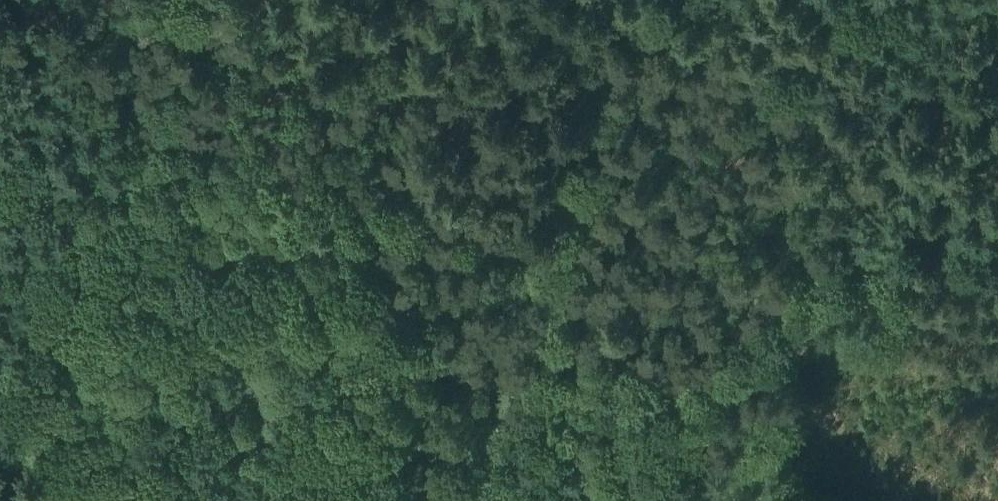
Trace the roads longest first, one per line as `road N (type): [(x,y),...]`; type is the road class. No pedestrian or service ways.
road 1 (track): [(672,401),(244,0)]
road 2 (track): [(997,67),(672,401)]
road 3 (track): [(777,500),(672,401)]
road 4 (track): [(672,401),(572,500)]

